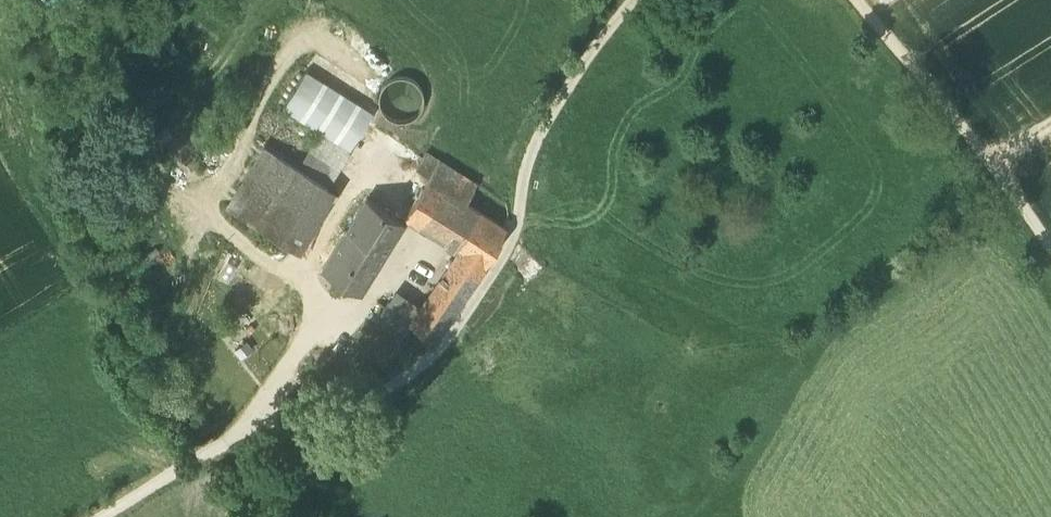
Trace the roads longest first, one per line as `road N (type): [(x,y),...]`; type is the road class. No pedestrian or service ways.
road 1 (track): [(634,0),(561,102),(526,168),(517,233),(415,378),(353,413),(240,435)]
road 2 (track): [(854,0),(1003,181)]

